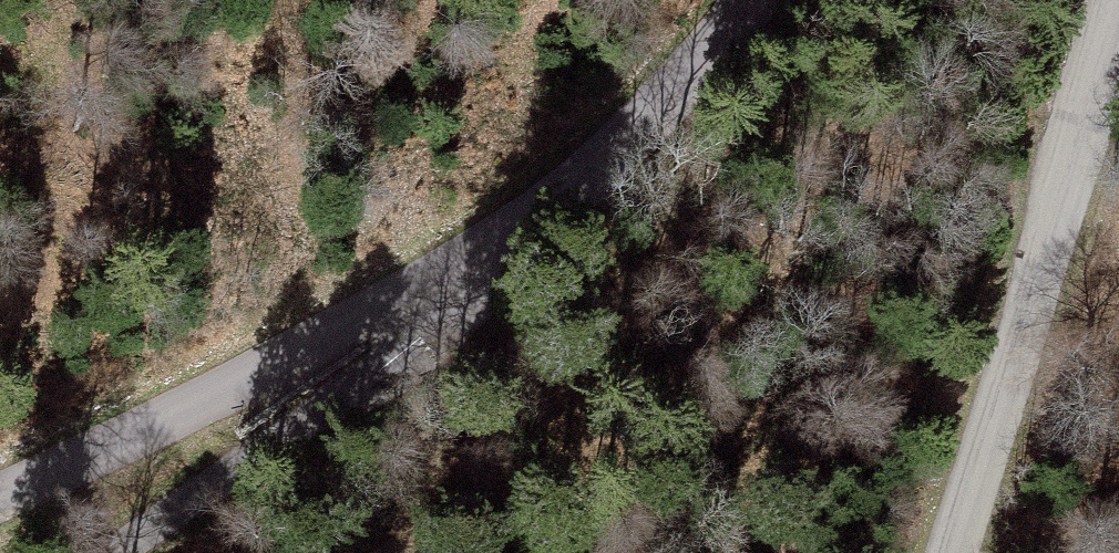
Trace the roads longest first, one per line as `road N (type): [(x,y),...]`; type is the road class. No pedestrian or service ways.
road 1 (tertiary): [(529,223),(0,494)]
road 2 (tertiary): [(956,552),(1116,0)]
road 3 (unclassified): [(118,552),(404,355),(455,311),(529,223)]
road 4 (tertiary): [(744,0),(712,47),(529,223)]

